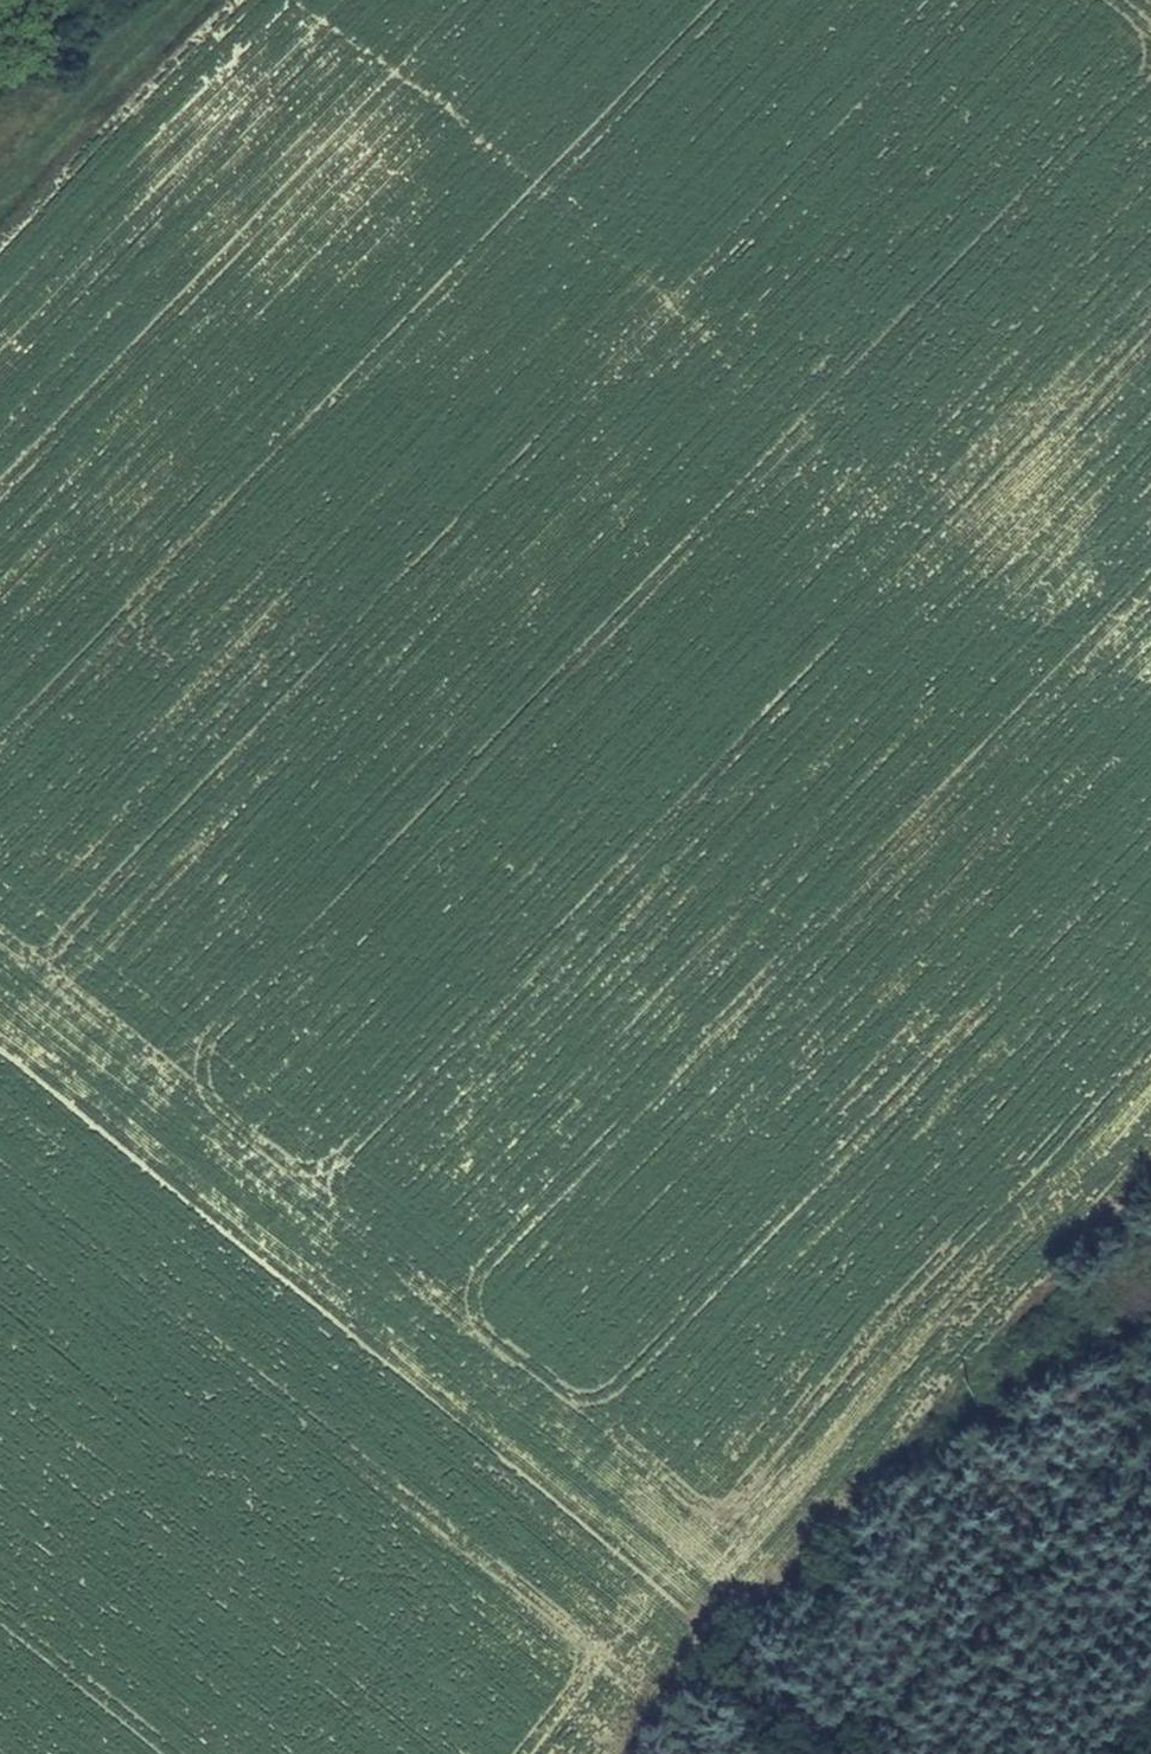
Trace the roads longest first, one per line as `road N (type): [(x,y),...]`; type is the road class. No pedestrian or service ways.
road 1 (track): [(0,177),(174,0)]

